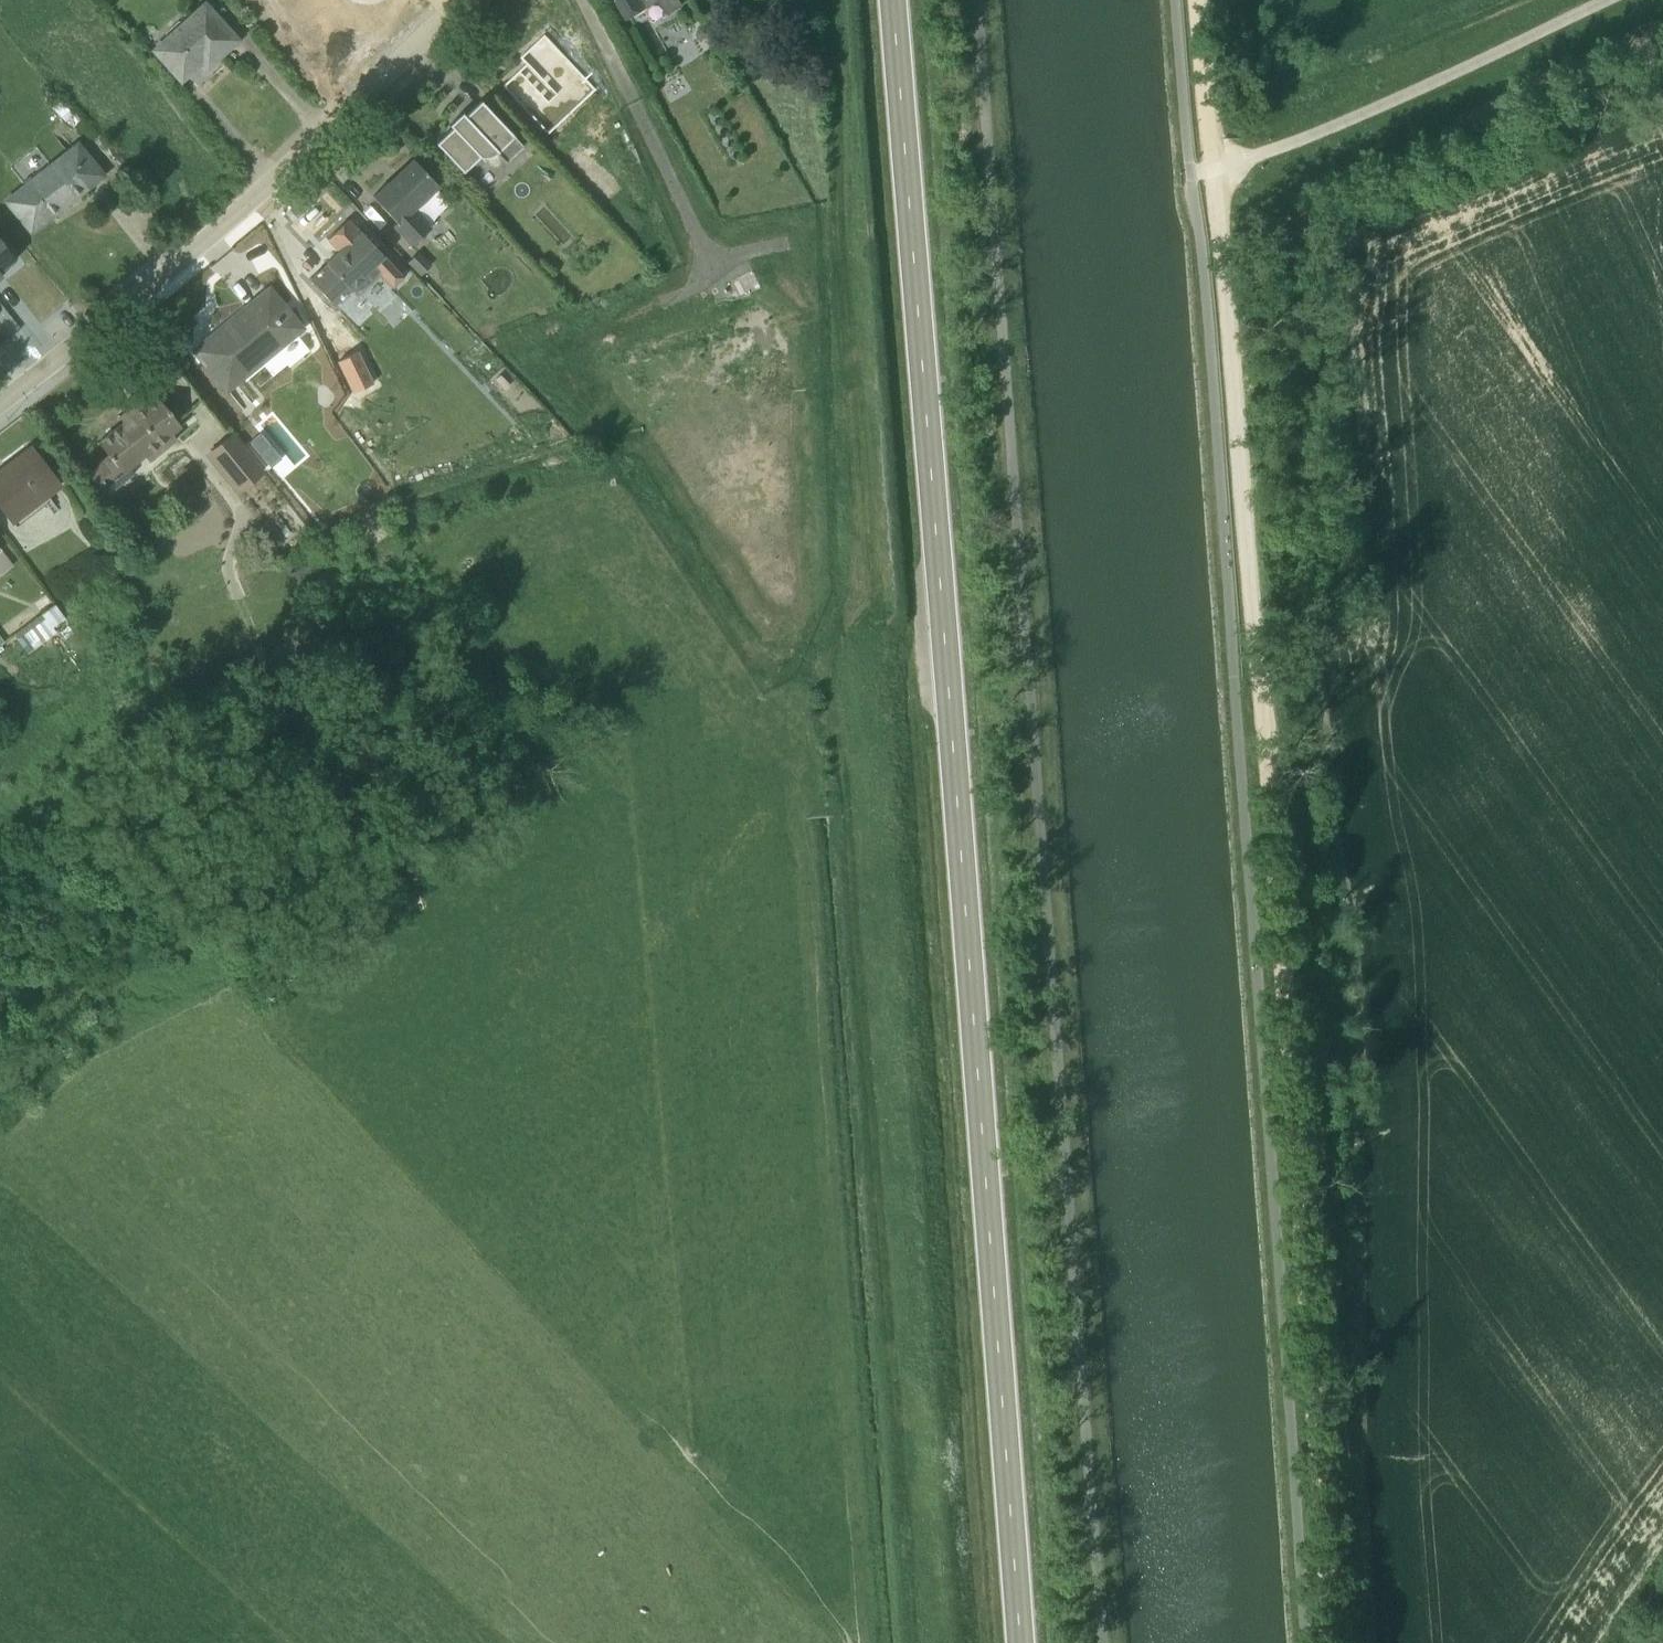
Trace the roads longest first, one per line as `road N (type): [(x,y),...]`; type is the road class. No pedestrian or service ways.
road 1 (track): [(1331,1642),(1199,0)]
road 2 (secondary): [(1018,1642),(892,0)]
road 3 (residential): [(462,0),(309,147),(0,402)]
road 4 (track): [(1335,74),(1500,0)]

